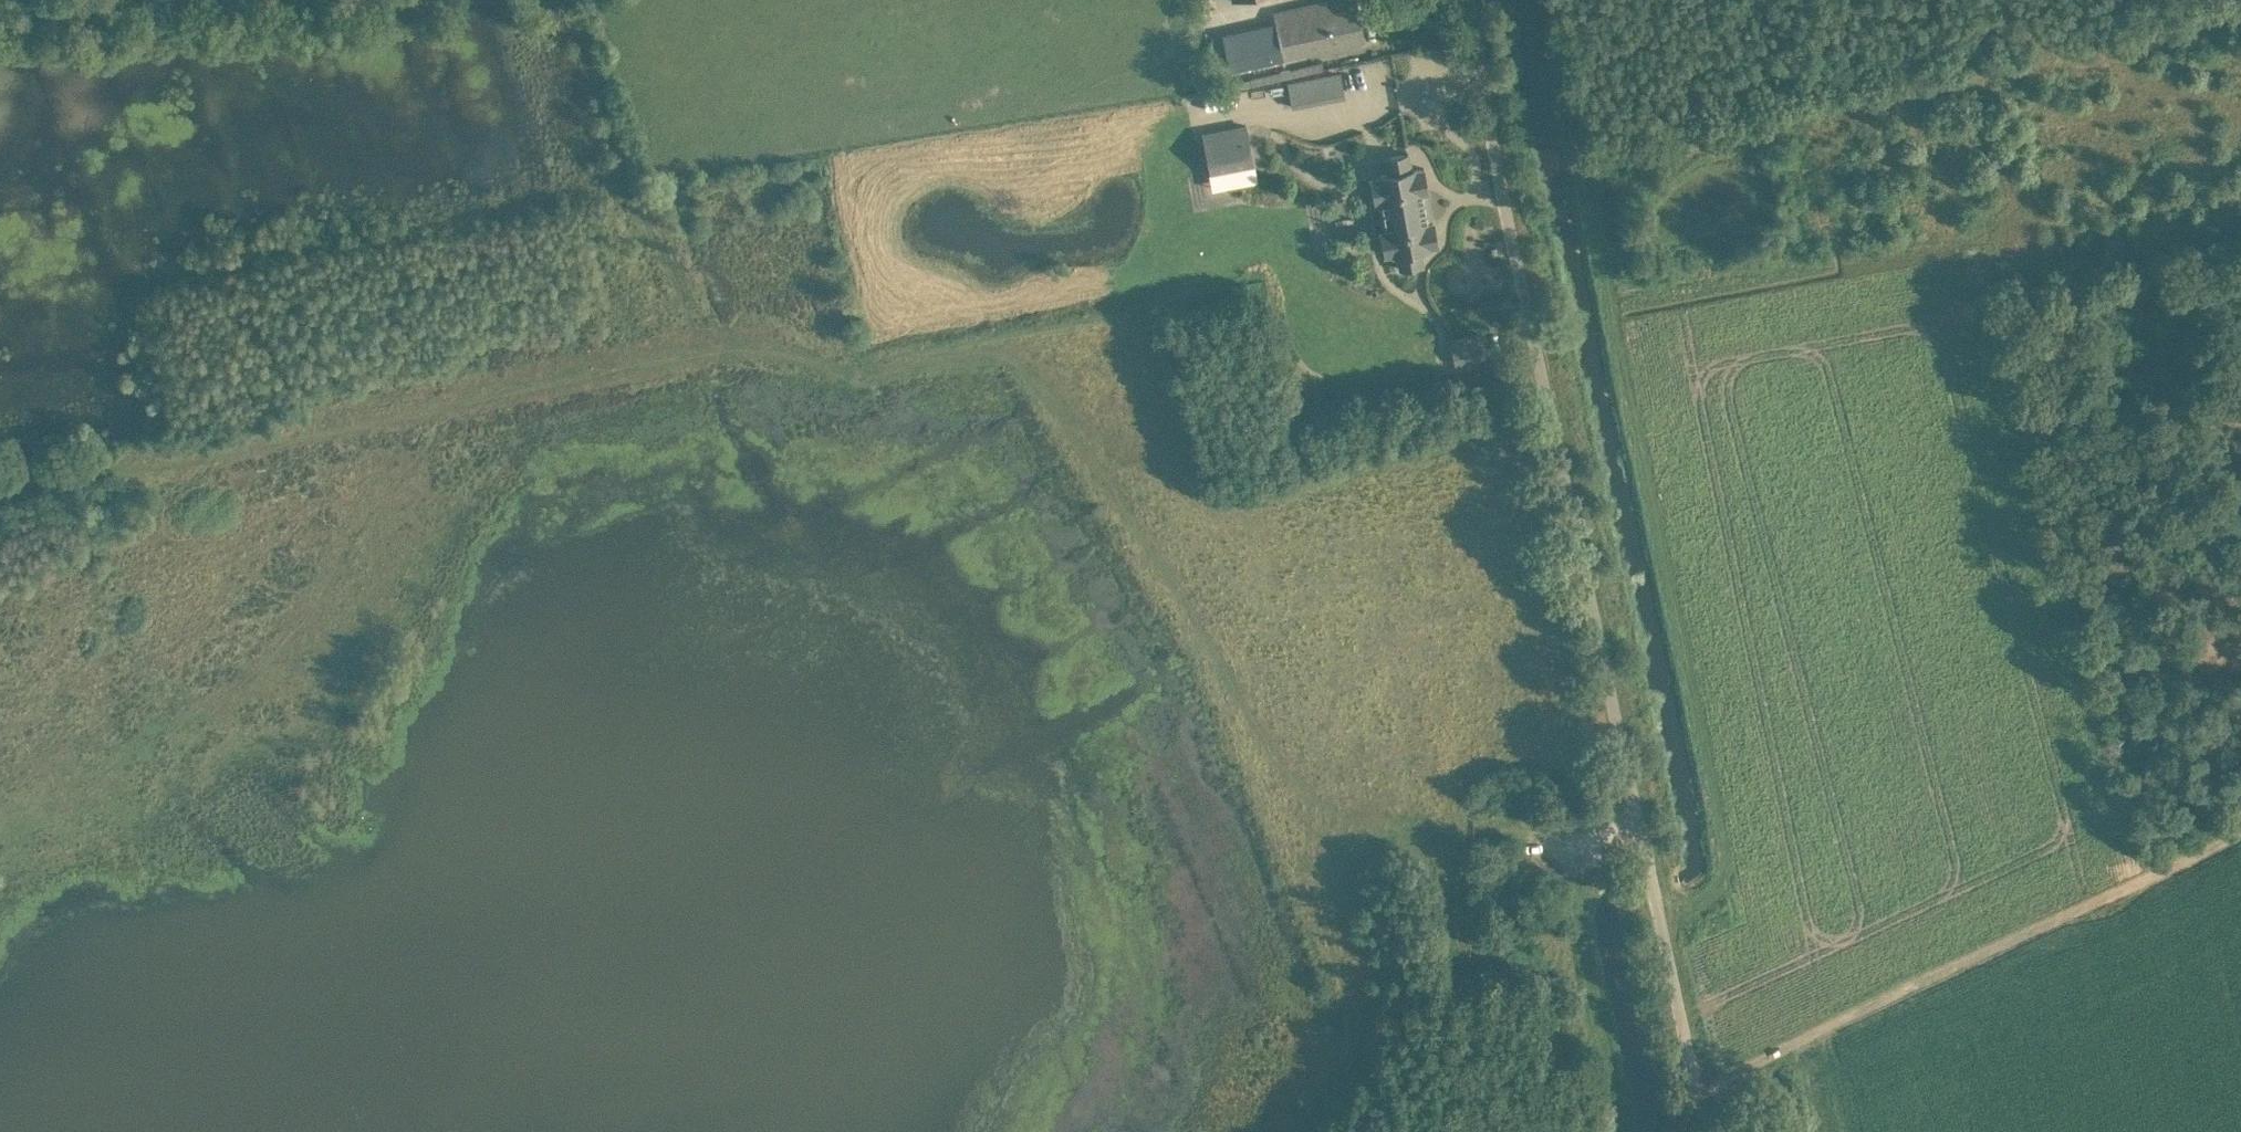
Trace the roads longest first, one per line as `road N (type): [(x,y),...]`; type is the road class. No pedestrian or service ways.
road 1 (unclassified): [(1696,1131),(1654,889),(1470,0)]
road 2 (track): [(1661,924),(1718,890),(1726,850),(1538,0)]
road 3 (track): [(1693,1092),(2240,817)]
road 4 (track): [(1613,1131),(1567,834)]

